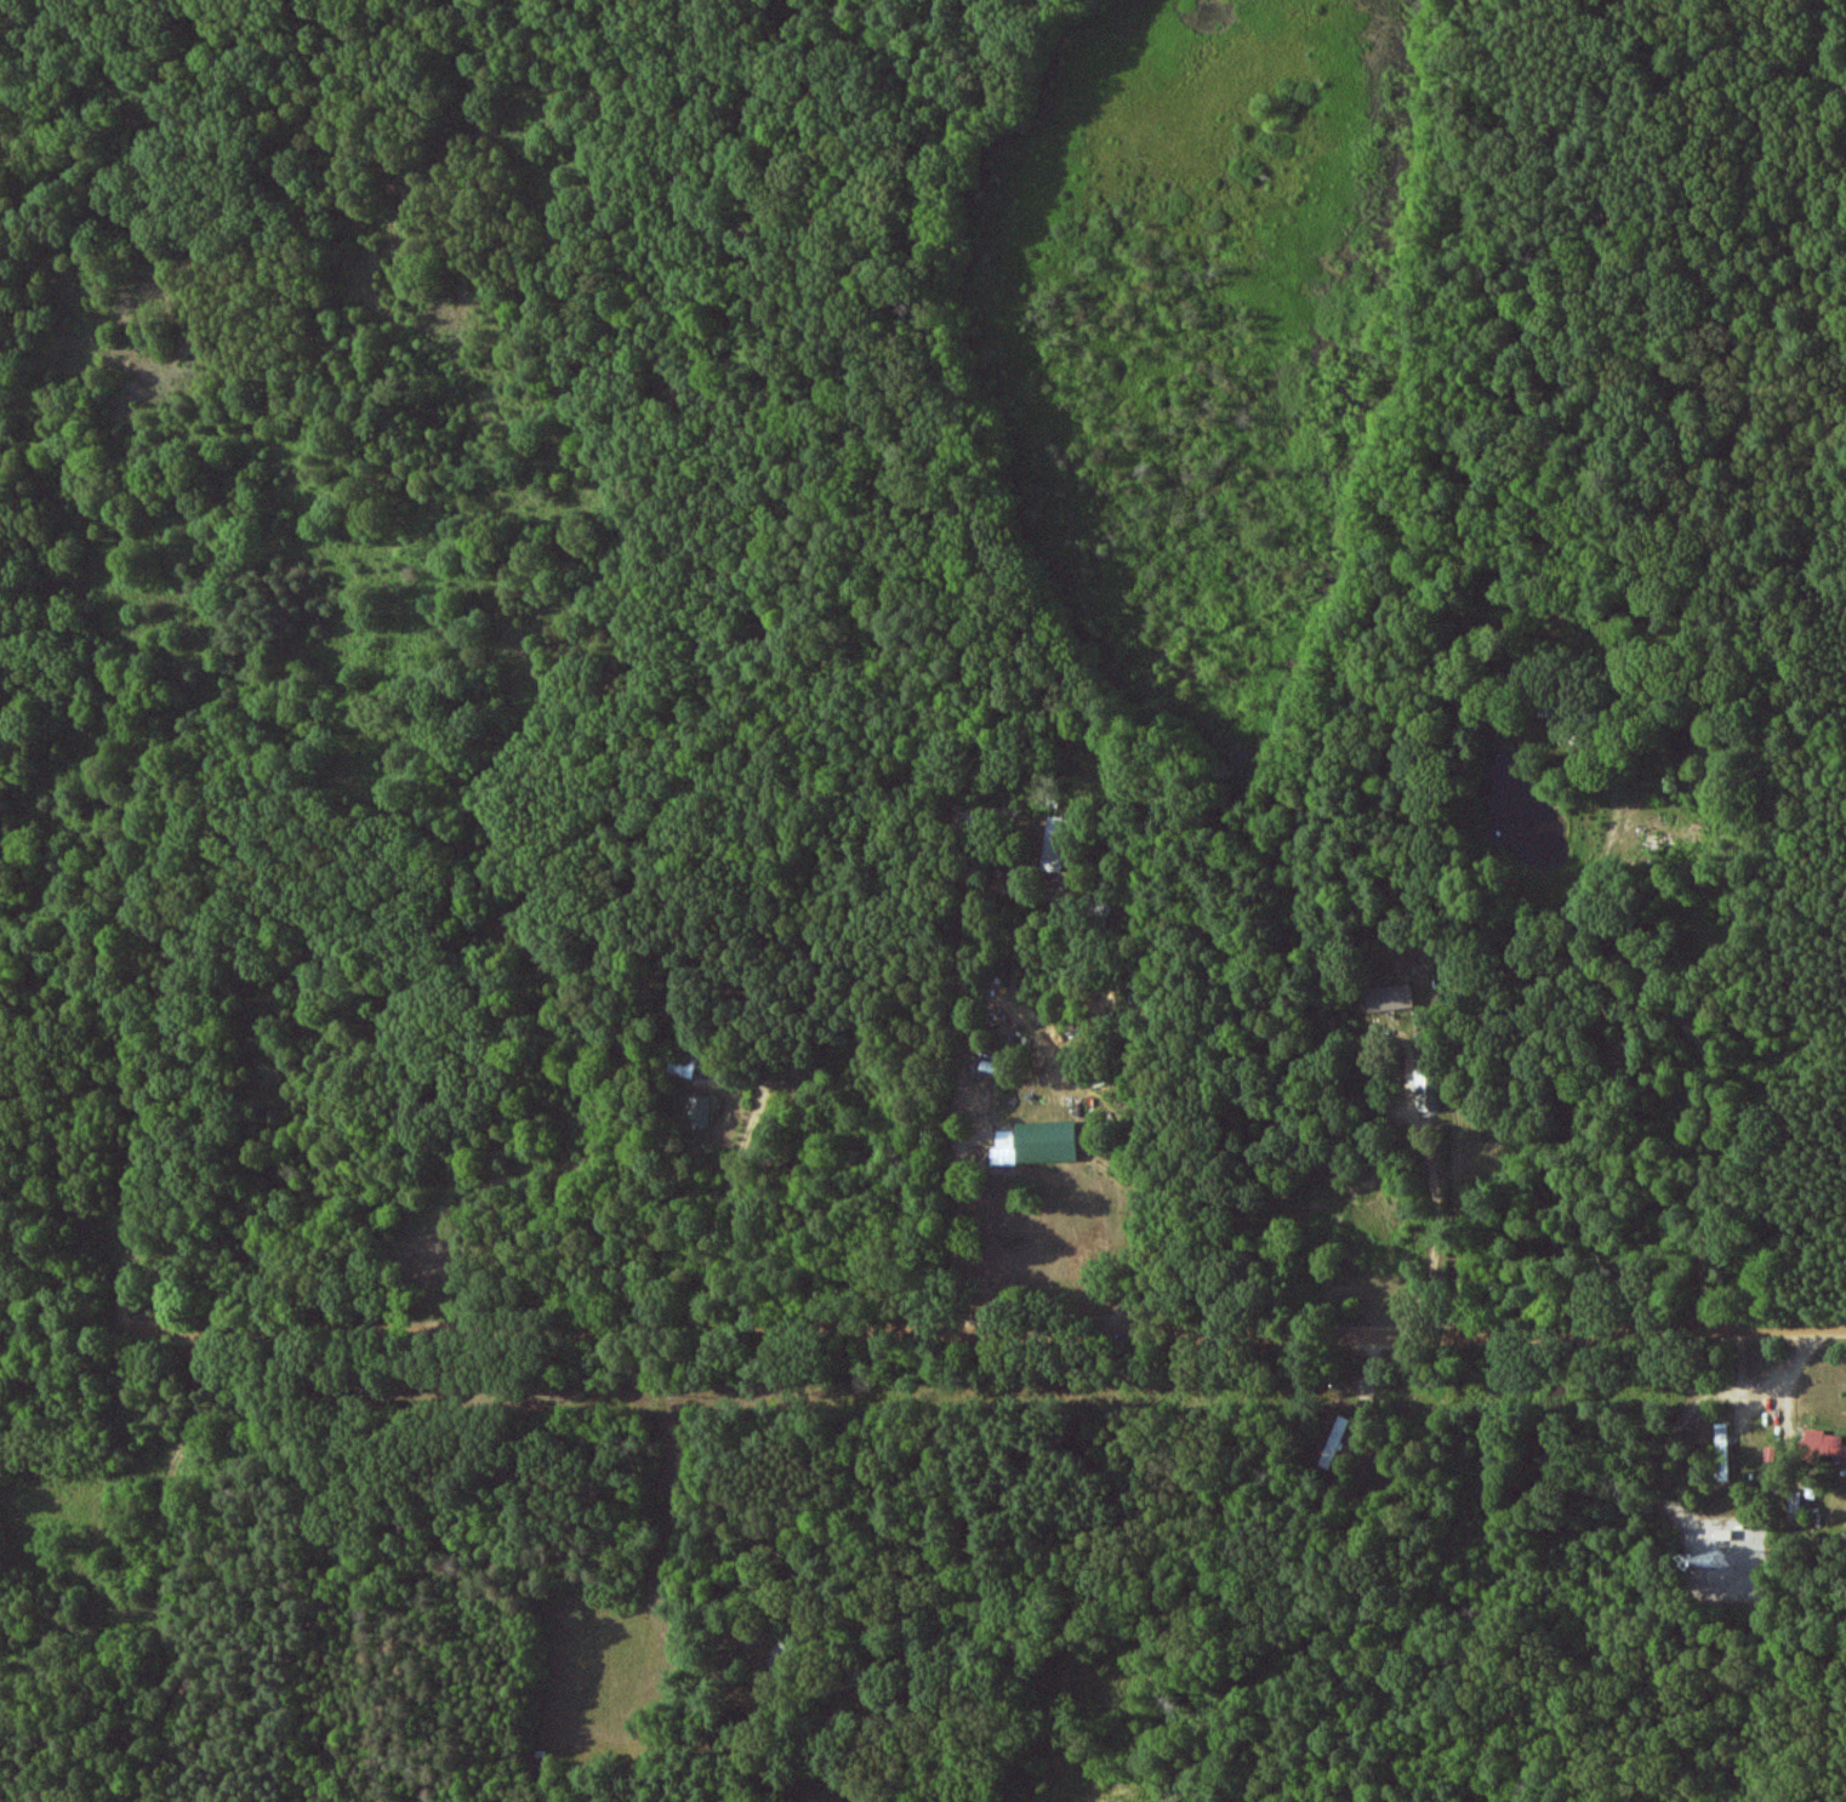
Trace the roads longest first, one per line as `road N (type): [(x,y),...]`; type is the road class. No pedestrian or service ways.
road 1 (residential): [(1845,1329),(0,1335)]

